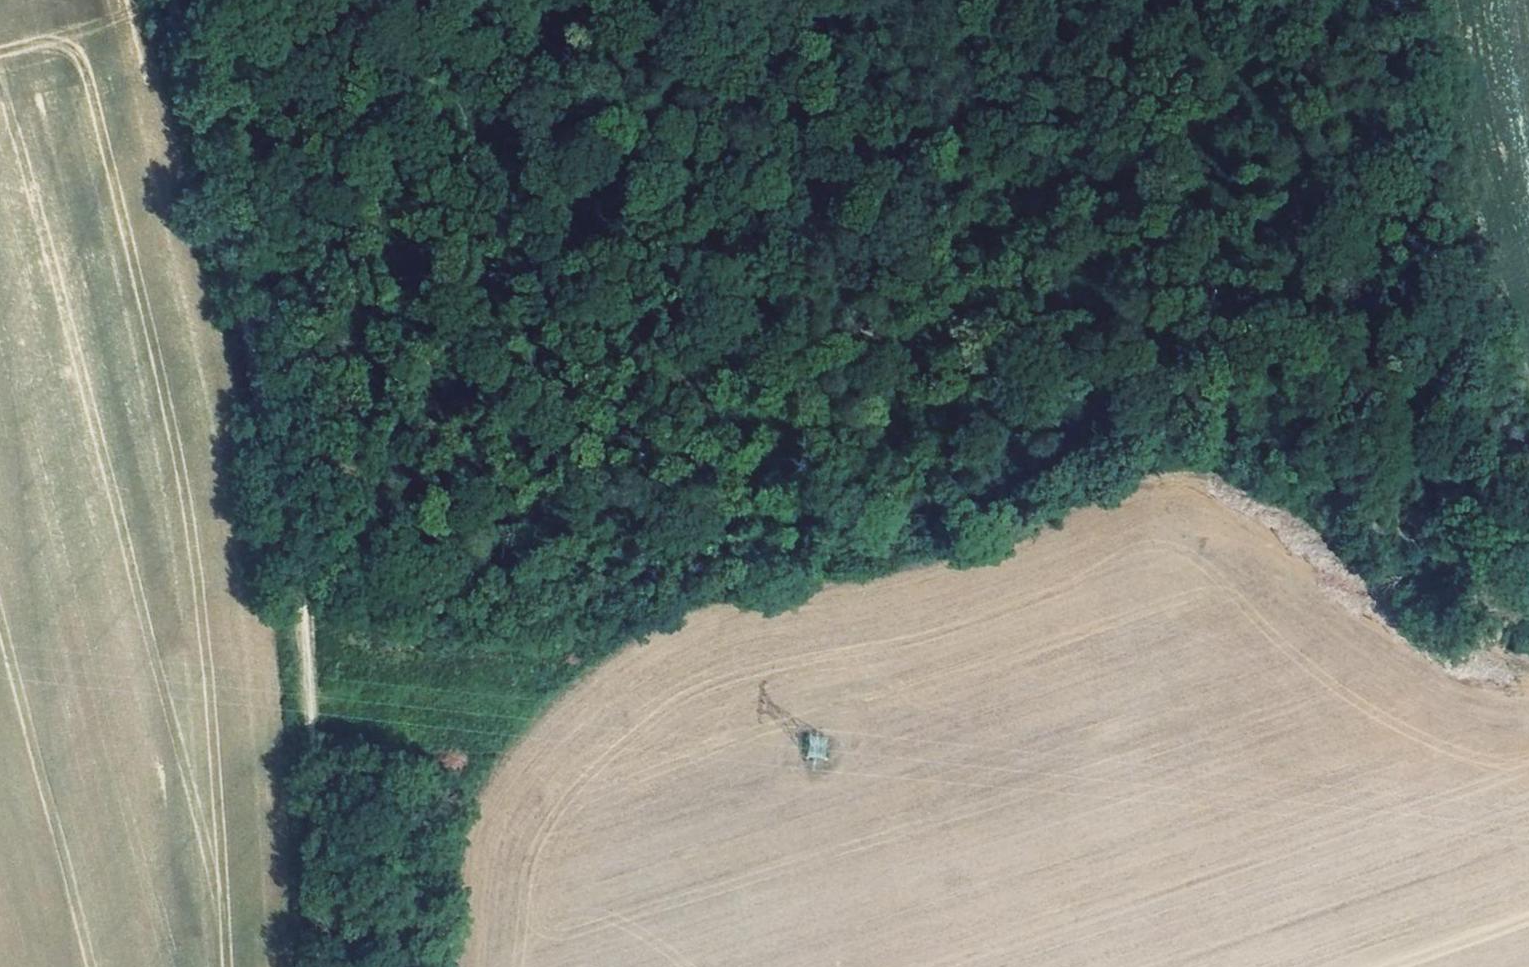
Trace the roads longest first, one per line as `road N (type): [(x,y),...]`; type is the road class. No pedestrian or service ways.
road 1 (track): [(332,966),(300,601),(165,0)]

